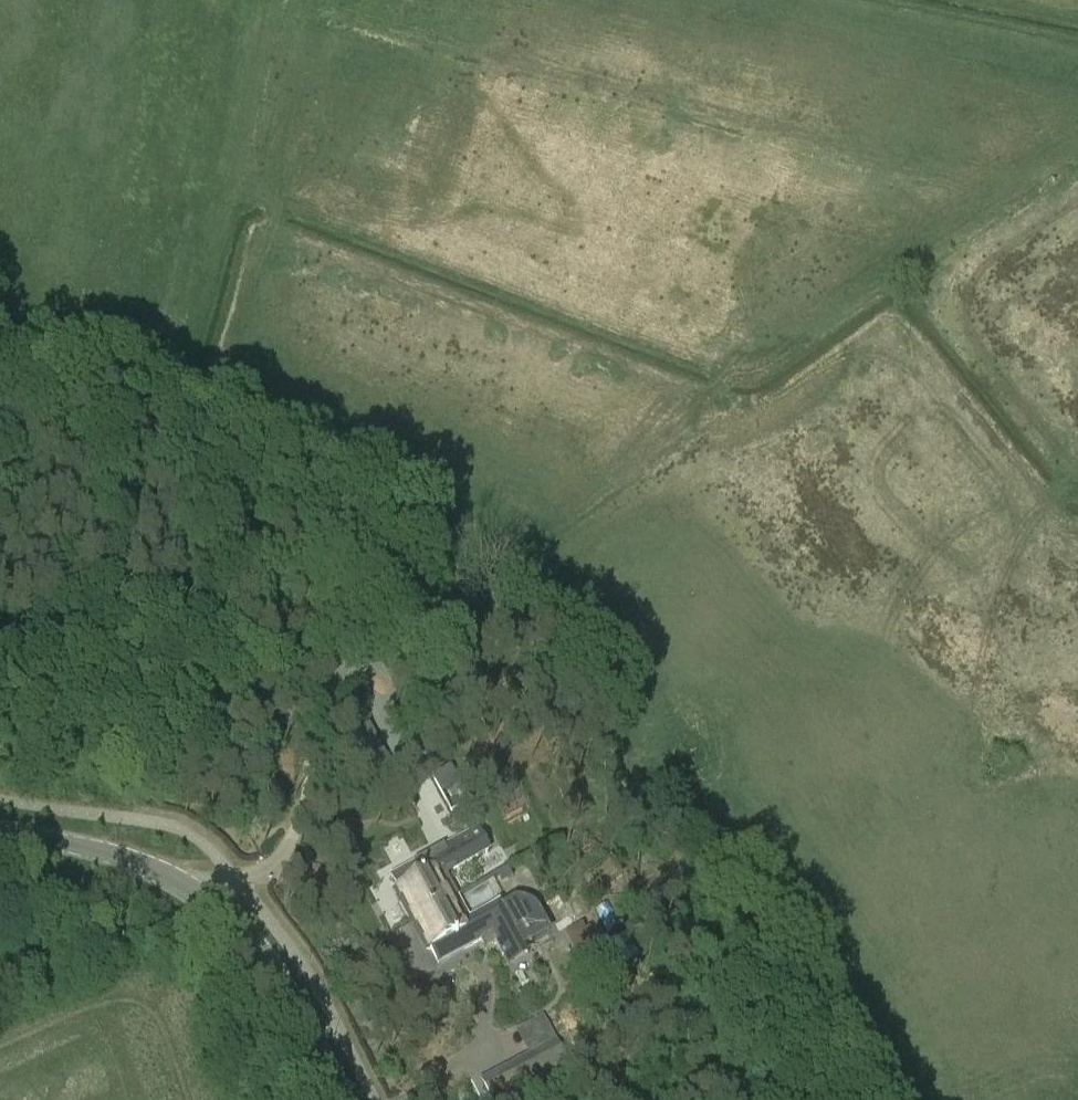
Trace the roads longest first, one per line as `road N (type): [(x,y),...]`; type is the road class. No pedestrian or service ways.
road 1 (track): [(825,1099),(787,1015),(736,944),(564,714),(459,595),(302,478),(184,424),(0,360)]
road 2 (tertiary): [(345,1099),(254,941),(211,901),(122,855),(0,830)]

